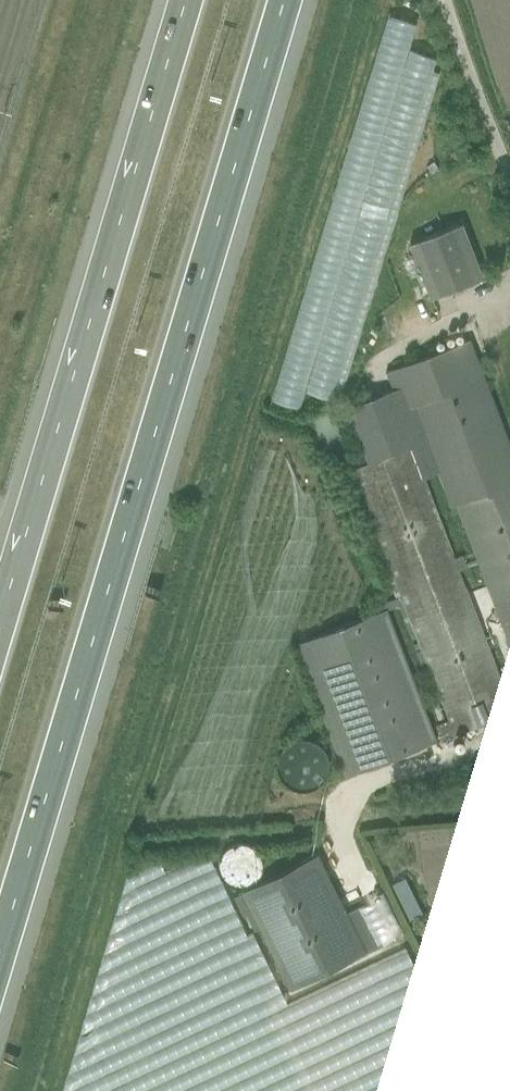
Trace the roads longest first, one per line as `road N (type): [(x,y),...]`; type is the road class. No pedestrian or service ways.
road 1 (motorway): [(0,956),(289,0)]
road 2 (motorway): [(185,0),(0,625)]
road 3 (unclassified): [(509,174),(444,0)]

